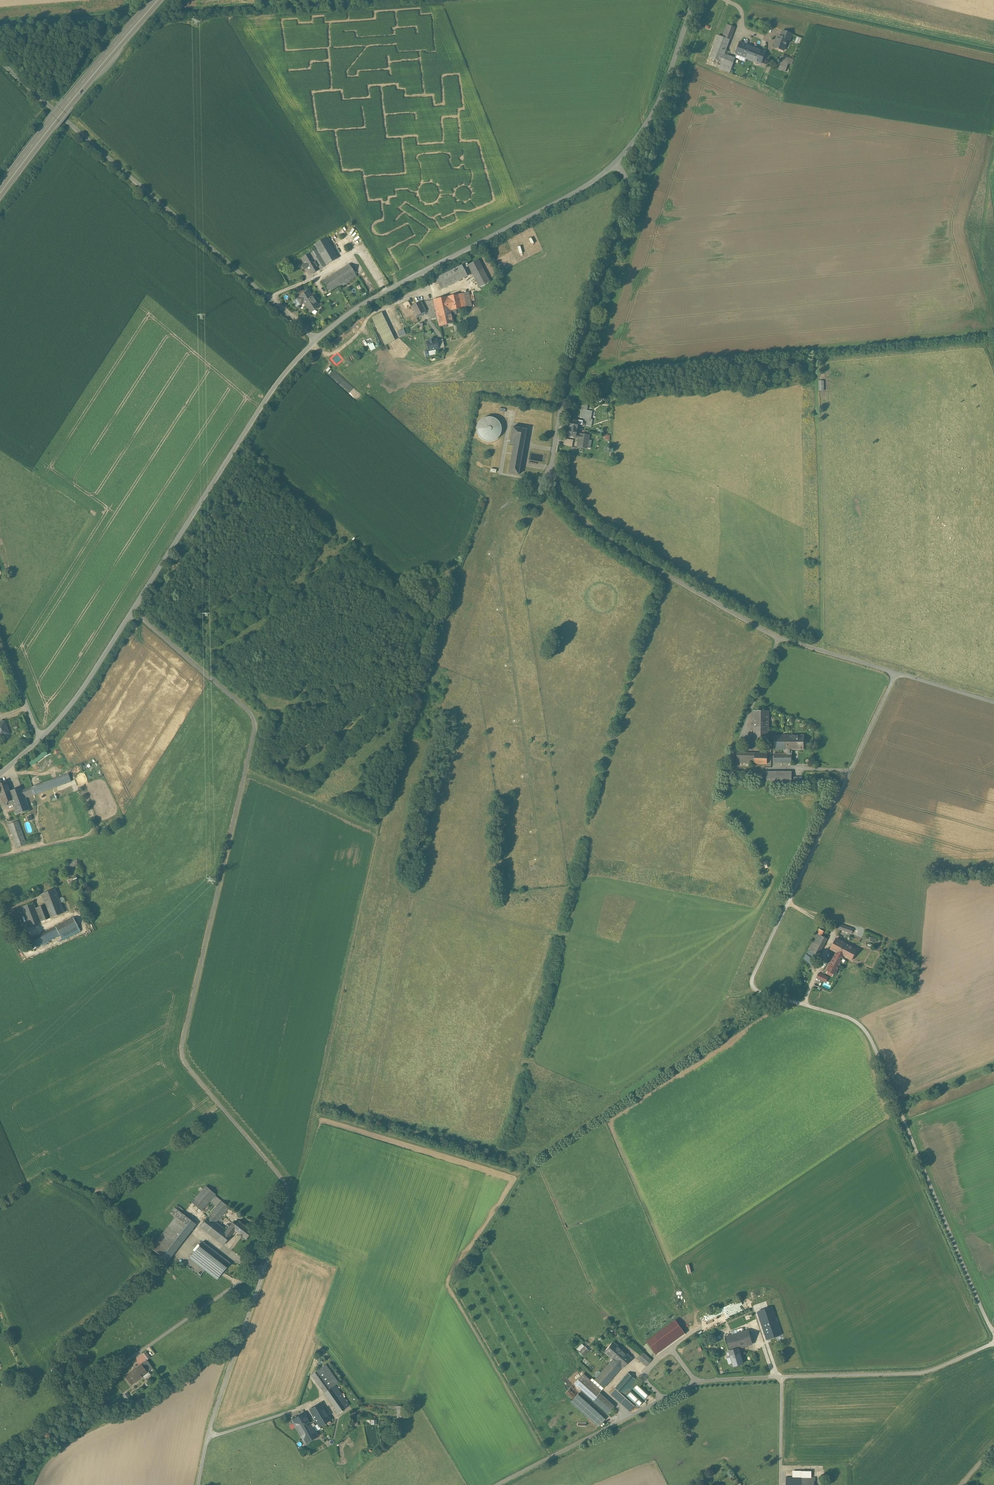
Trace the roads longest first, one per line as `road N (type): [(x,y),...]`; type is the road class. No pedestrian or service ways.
road 1 (unclassified): [(993,1333),(869,1035),(848,1017),(761,992),(753,982),(897,674)]
road 2 (unclassified): [(133,611),(247,710),(254,725),(182,1046),(187,1065),(287,1190),(263,1273)]
road 3 (unclassified): [(897,674),(765,632),(607,538),(572,510),(554,482),(561,403),(629,198),(617,164)]
road 4 (track): [(755,987),(730,997),(404,891),(396,870),(410,805)]
road 5 (unclassified): [(316,339),(0,61)]
road 6 (unclassified): [(316,339),(617,164)]
road 7 (unclassified): [(133,611),(278,383),(316,339)]
road 8 (unclassified): [(263,1273),(0,1449)]
road 9 (unclassified): [(498,1484),(689,1386),(782,1376)]
road 10 (trunk): [(156,0),(0,193)]
road 11 (unclassified): [(263,1273),(211,1424),(199,1484)]
road 12 (unclassified): [(782,1376),(924,1372),(993,1343)]
road 13 (unclassified): [(617,164),(656,109),(695,0)]
road 14 (unclassified): [(40,738),(133,611)]

